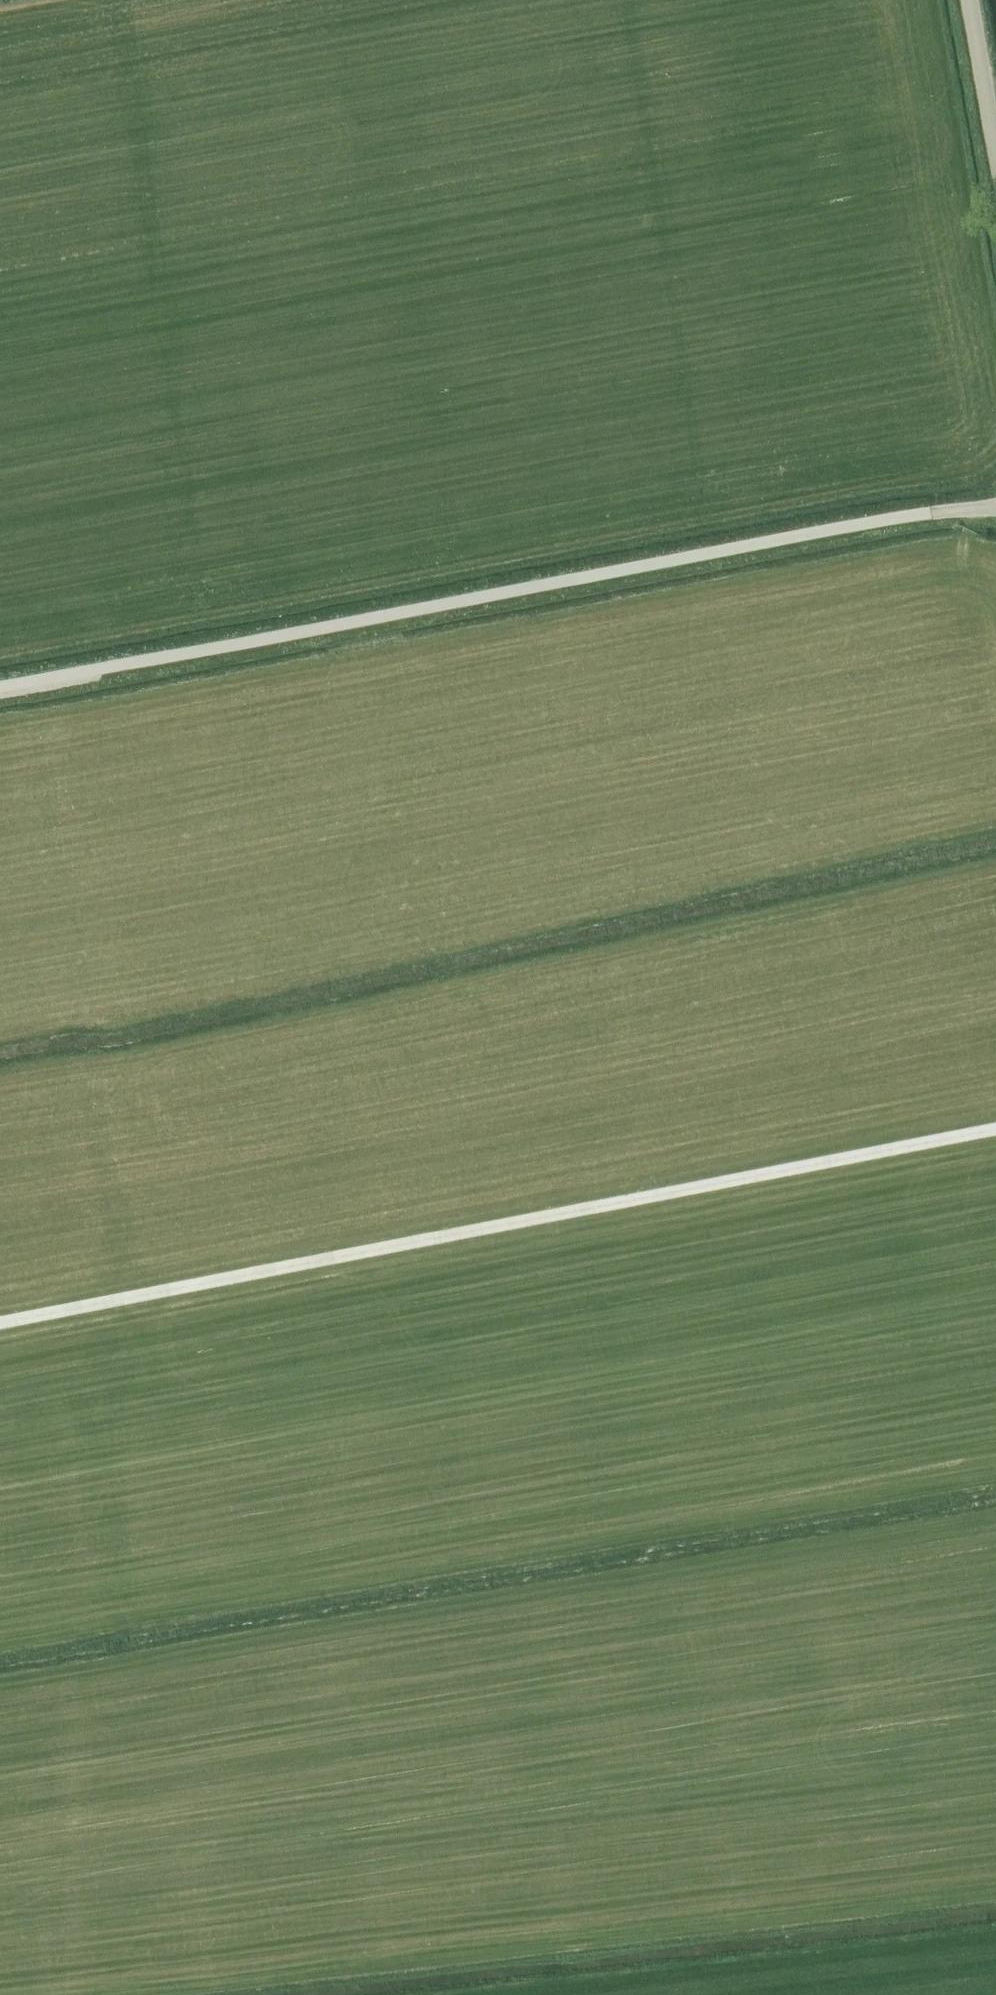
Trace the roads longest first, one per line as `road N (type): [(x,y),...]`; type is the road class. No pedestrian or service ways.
road 1 (unclassified): [(0,686),(995,504)]
road 2 (unclassified): [(995,148),(970,0)]

